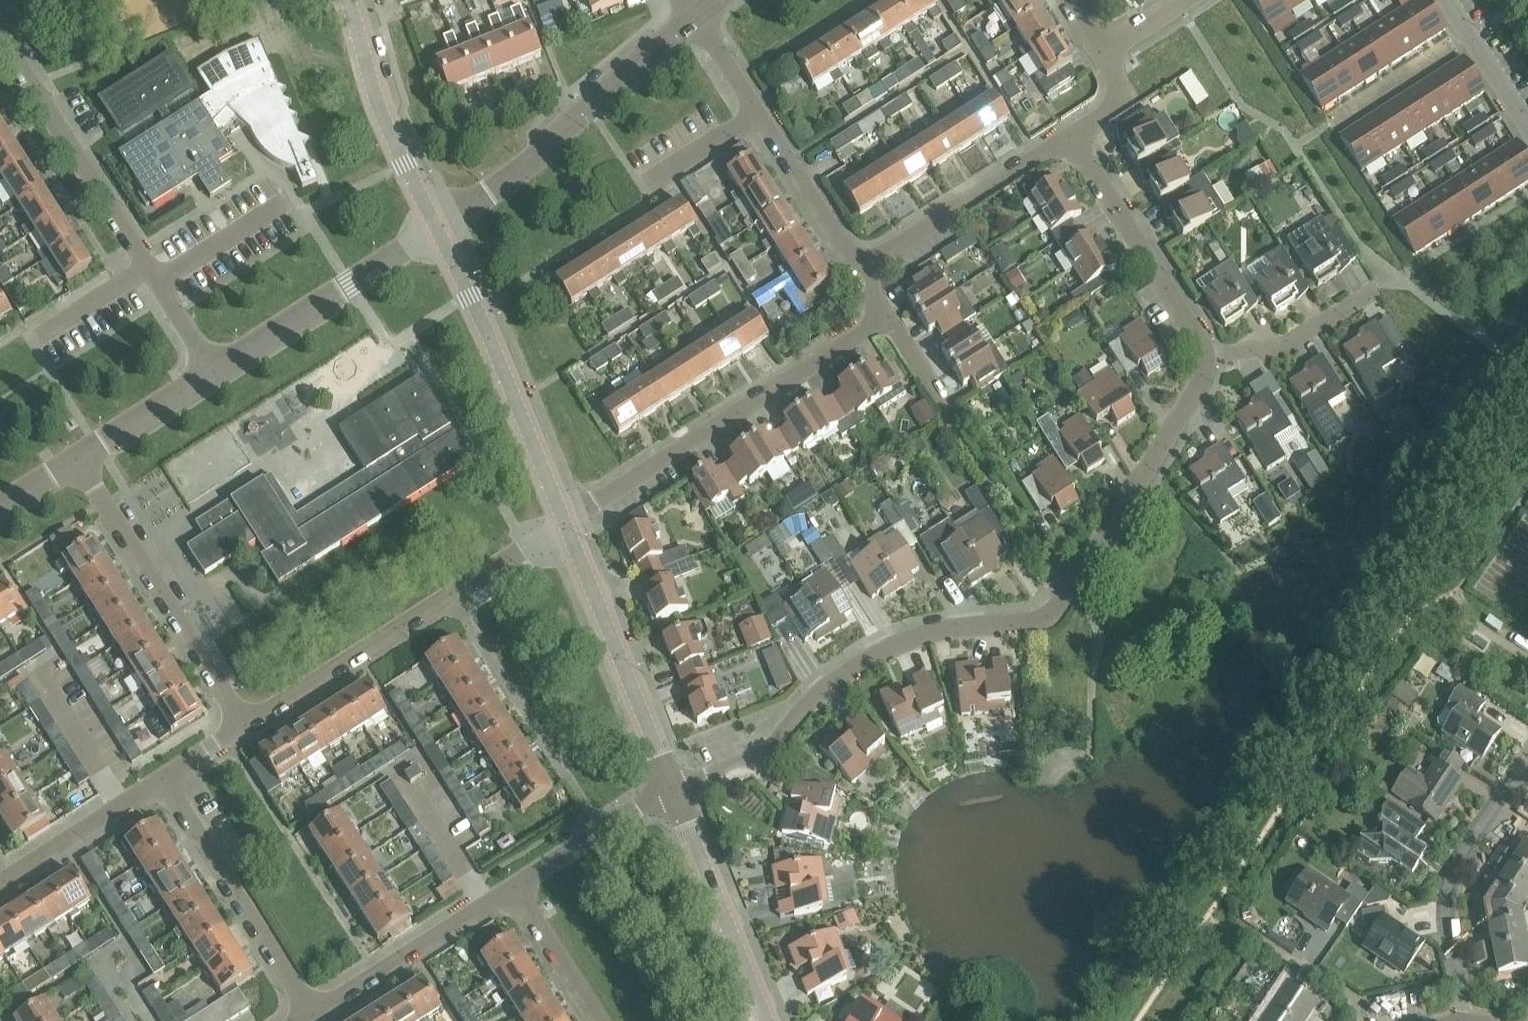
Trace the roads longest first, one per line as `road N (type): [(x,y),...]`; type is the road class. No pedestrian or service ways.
road 1 (residential): [(667,786),(757,761),(845,670),(917,630),(1042,621),(1054,613),(1143,478),(1201,378),(1204,357)]
road 2 (residential): [(208,374),(0,38)]
road 3 (residential): [(242,731),(458,605),(571,521)]
road 4 (residential): [(571,521),(885,316)]
road 5 (tertiary): [(437,227),(695,13)]
road 6 (tertiary): [(571,521),(437,227)]
road 7 (residential): [(242,731),(72,466)]
road 8 (residential): [(857,269),(695,13)]
road 9 (residential): [(1466,1020),(1447,918),(1450,882),(1527,759)]
road 10 (tertiary): [(667,786),(571,521)]
road 11 (residential): [(310,1013),(159,784)]
road 12 (residential): [(208,374),(437,227)]
road 13 (residential): [(1204,357),(1067,131)]
road 14 (tertiary): [(762,1020),(667,786)]
road 15 (residential): [(857,269),(1067,131)]
road 16 (tertiary): [(437,227),(344,0)]
road 17 (residential): [(310,1013),(509,887)]
road 18 (residential): [(509,887),(667,786)]
road 19 (residential): [(0,883),(159,784)]
road 20 (residential): [(1204,357),(1285,346),(1367,292)]
road 21 (residential): [(72,466),(208,374)]
road 22 (residential): [(594,1020),(509,887)]
road 23 (residential): [(1527,124),(1448,0)]

